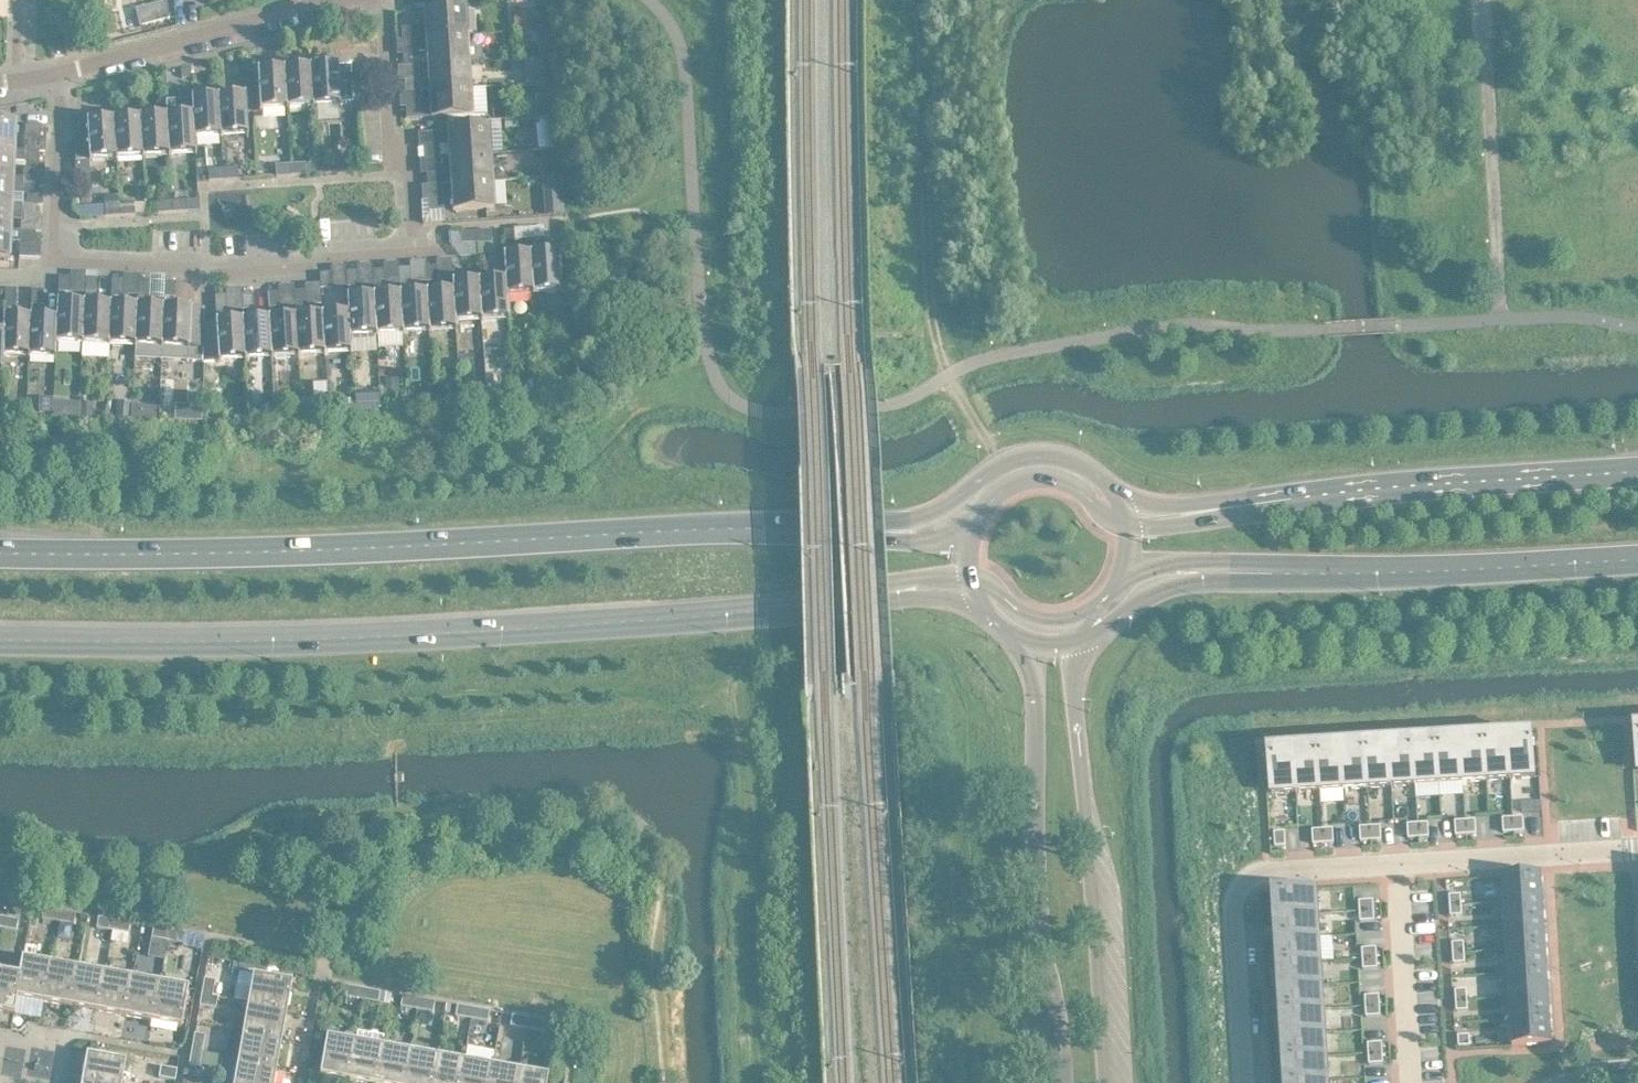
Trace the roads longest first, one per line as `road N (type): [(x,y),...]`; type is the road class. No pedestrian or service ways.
road 1 (secondary): [(0,631),(291,635),(758,608),(886,590)]
road 2 (secondary): [(867,523),(745,521),(299,545),(0,545)]
road 3 (secondary): [(1130,1082),(1081,703),(1085,637)]
road 4 (secondary): [(1030,636),(1041,687),(1046,1082)]
road 5 (secondary): [(1211,567),(1360,568),(1637,553)]
road 6 (secondary): [(1637,465),(1217,504)]
road 7 (residential): [(1401,858),(1270,865),(1244,881),(1237,892),(1250,1082)]
road 8 (residential): [(54,266),(249,266),(409,251)]
road 9 (secondary): [(1129,504),(1094,462),(1054,448),(997,464),(931,515),(867,523)]
road 10 (residential): [(334,0),(60,79)]
road 11 (residential): [(409,251),(388,0)]
road 12 (residential): [(1637,842),(1401,858)]
road 13 (residential): [(1416,1082),(1401,858)]
road 14 (secondary): [(1135,524),(1112,513),(1076,478),(1039,475),(995,499),(972,536)]
road 15 (residential): [(54,266),(60,79)]
road 16 (secondary): [(1085,637),(1159,585),(1211,567)]
road 17 (secondary): [(973,569),(1045,618),(1088,615)]

